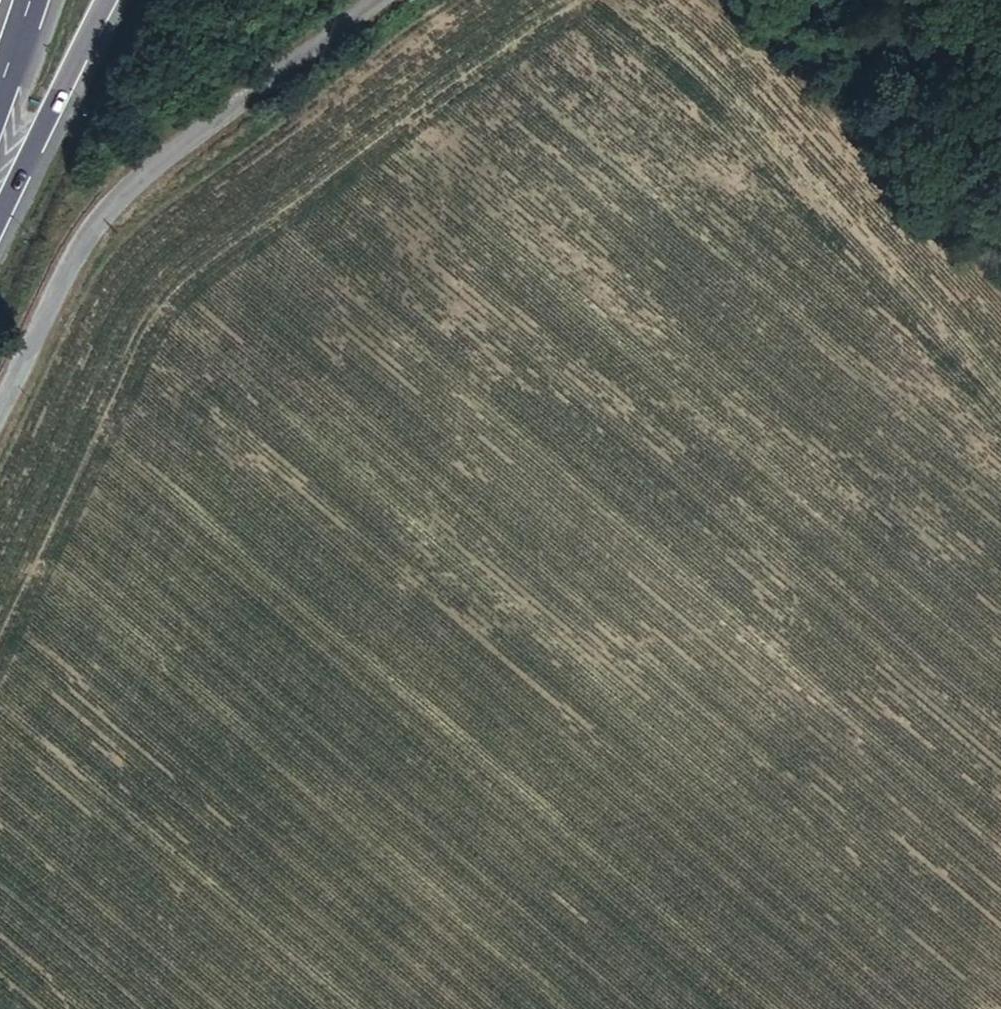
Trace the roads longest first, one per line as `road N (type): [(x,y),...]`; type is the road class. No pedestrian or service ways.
road 1 (unclassified): [(0,395),(76,240),(112,193),(366,0)]
road 2 (trunk): [(0,217),(108,0)]

